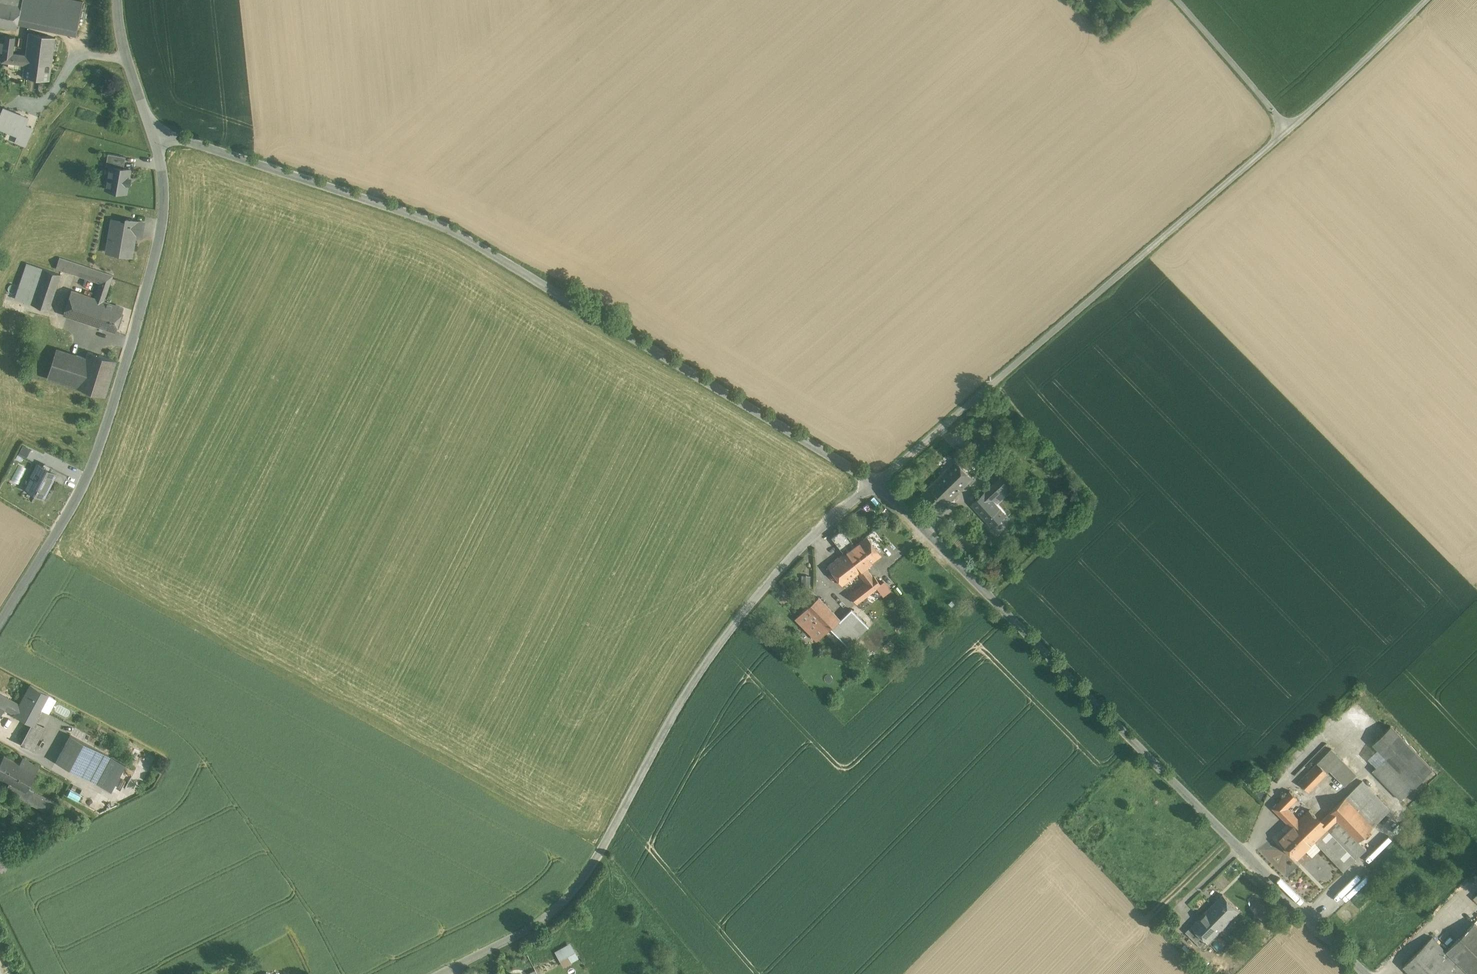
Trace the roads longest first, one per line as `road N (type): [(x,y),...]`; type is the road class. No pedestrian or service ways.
road 1 (tertiary): [(156,130),(442,226),(875,483)]
road 2 (unclassified): [(875,483),(1315,106),(1425,0)]
road 3 (tertiary): [(875,483),(1366,973)]
road 4 (unclassified): [(447,973),(562,907),(601,854),(711,660),(792,558),(875,483)]
road 5 (unclassified): [(0,625),(83,490),(115,402),(162,231),(156,130)]
road 6 (track): [(1289,129),(1177,0)]
road 7 (tertiary): [(156,130),(139,95),(121,0)]

